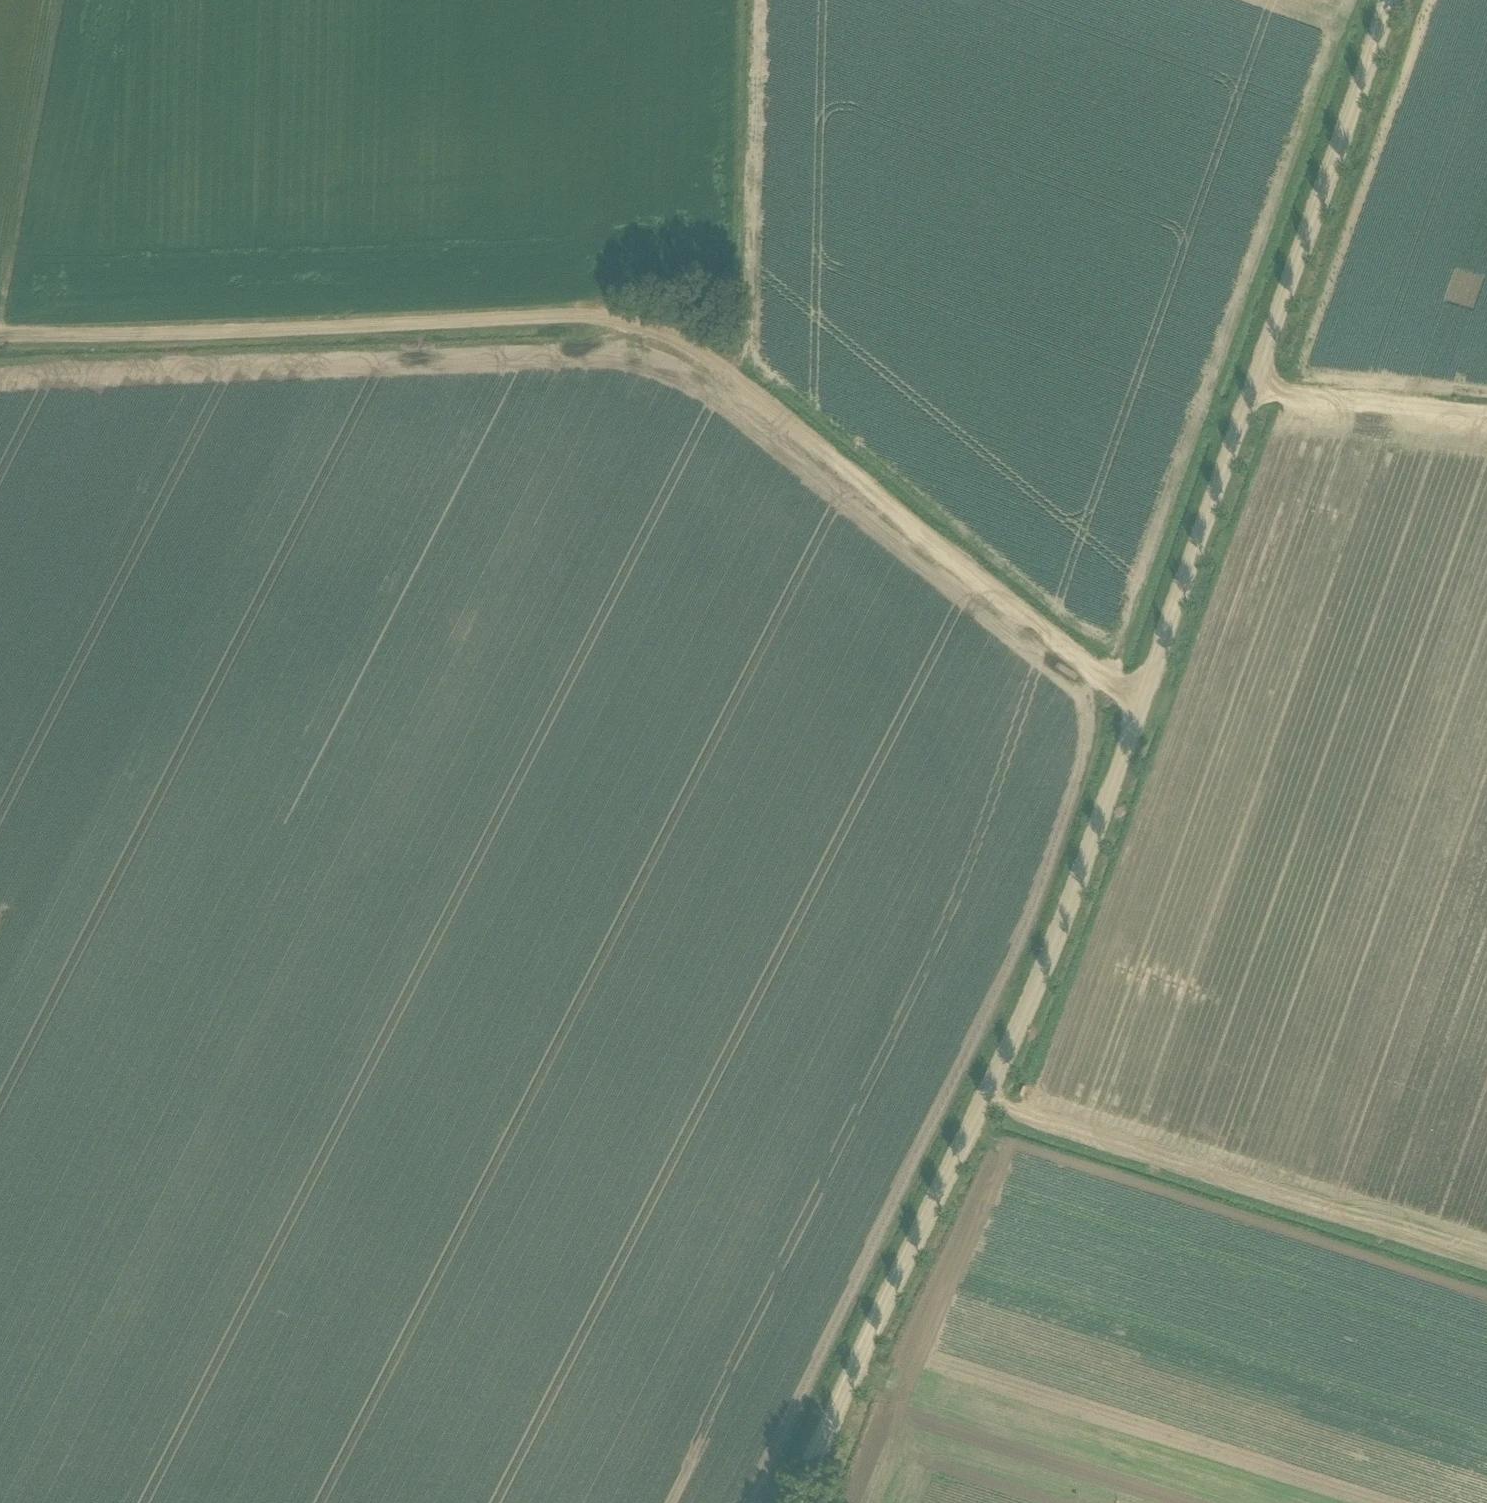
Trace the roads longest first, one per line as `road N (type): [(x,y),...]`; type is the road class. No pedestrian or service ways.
road 1 (unclassified): [(796,1502),(1060,928),(1391,0)]
road 2 (track): [(0,326),(35,315),(586,310),(700,352),(1141,707)]
road 3 (track): [(760,0),(759,280),(733,377)]
road 4 (track): [(1257,383),(1486,410)]

